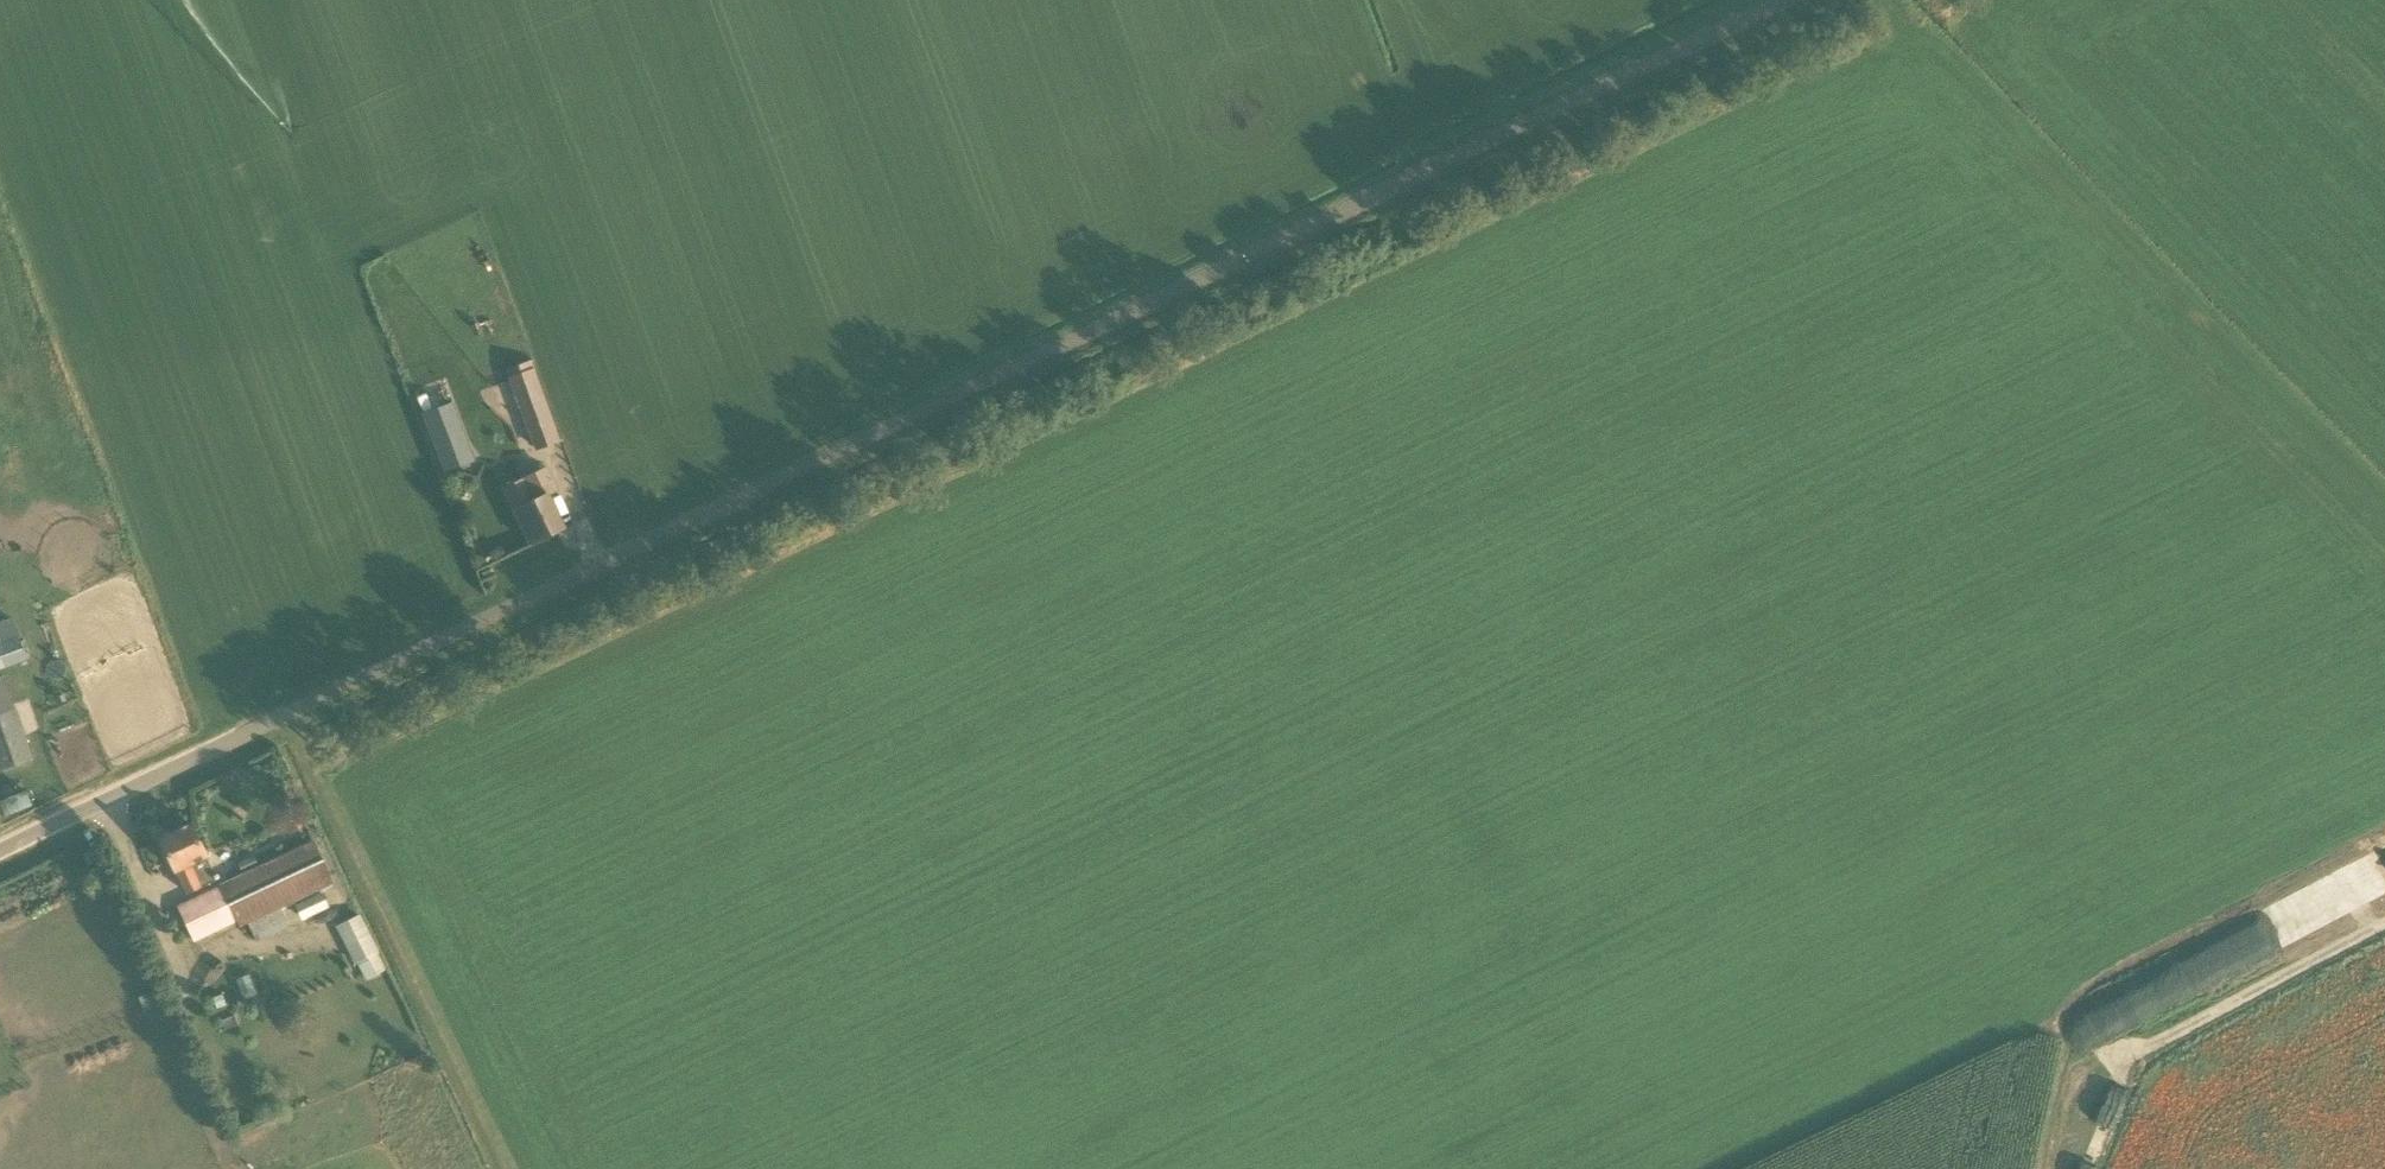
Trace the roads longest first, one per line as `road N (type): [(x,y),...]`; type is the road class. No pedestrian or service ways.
road 1 (unclassified): [(1763,0),(0,848)]

